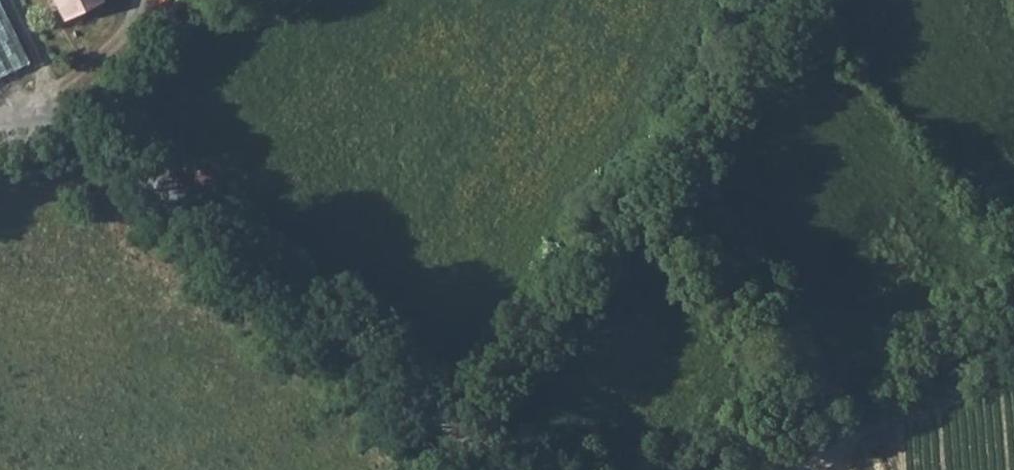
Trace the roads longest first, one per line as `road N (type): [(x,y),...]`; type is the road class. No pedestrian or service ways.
road 1 (unclassified): [(512,469),(362,359),(54,92)]
road 2 (track): [(1013,325),(789,404),(648,469)]

